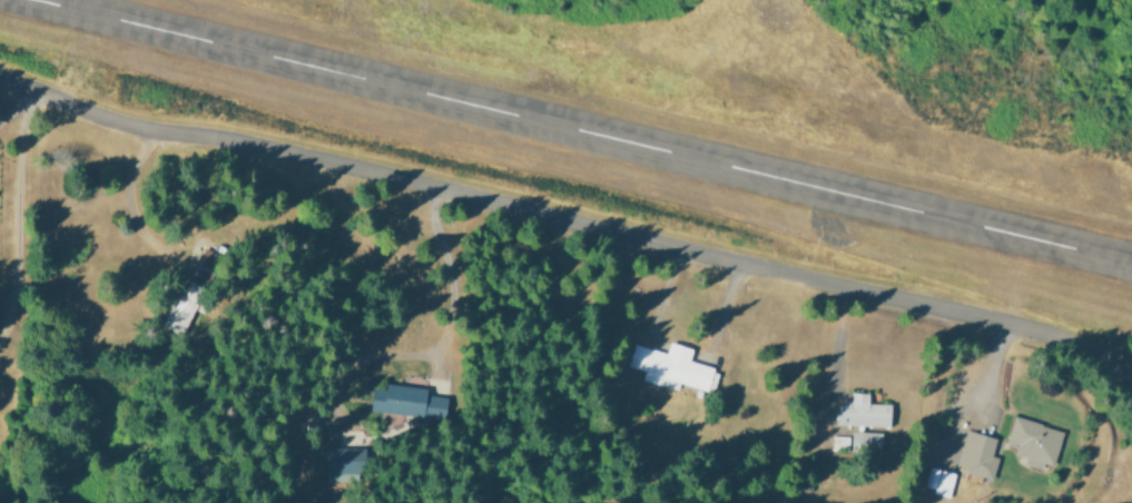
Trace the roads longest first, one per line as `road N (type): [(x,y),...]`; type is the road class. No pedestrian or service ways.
road 1 (residential): [(36,88),(128,125),(239,141),(1028,329),(1080,349),(1131,392)]
road 2 (residential): [(36,88),(20,137),(13,294),(0,326)]

